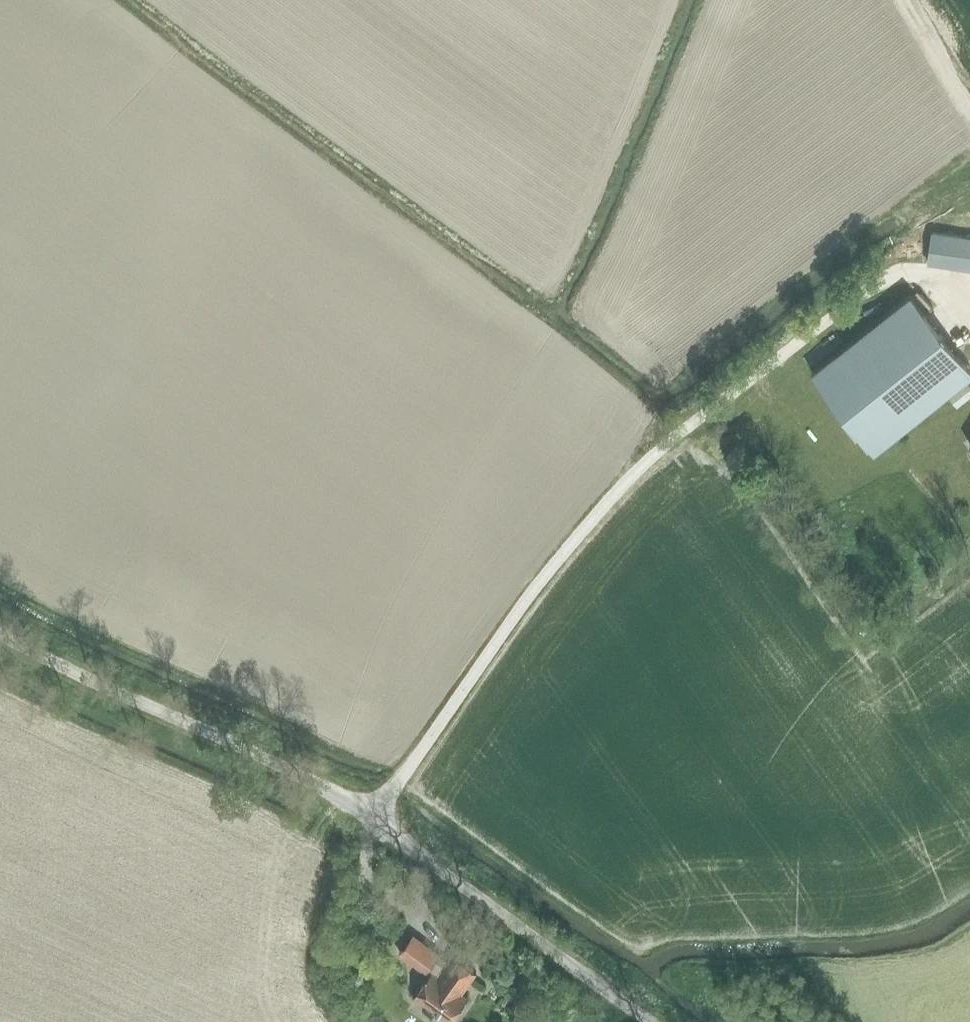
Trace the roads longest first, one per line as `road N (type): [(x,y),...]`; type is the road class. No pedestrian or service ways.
road 1 (unclassified): [(0,634),(340,798),(647,1021)]
road 2 (track): [(903,0),(969,108)]

